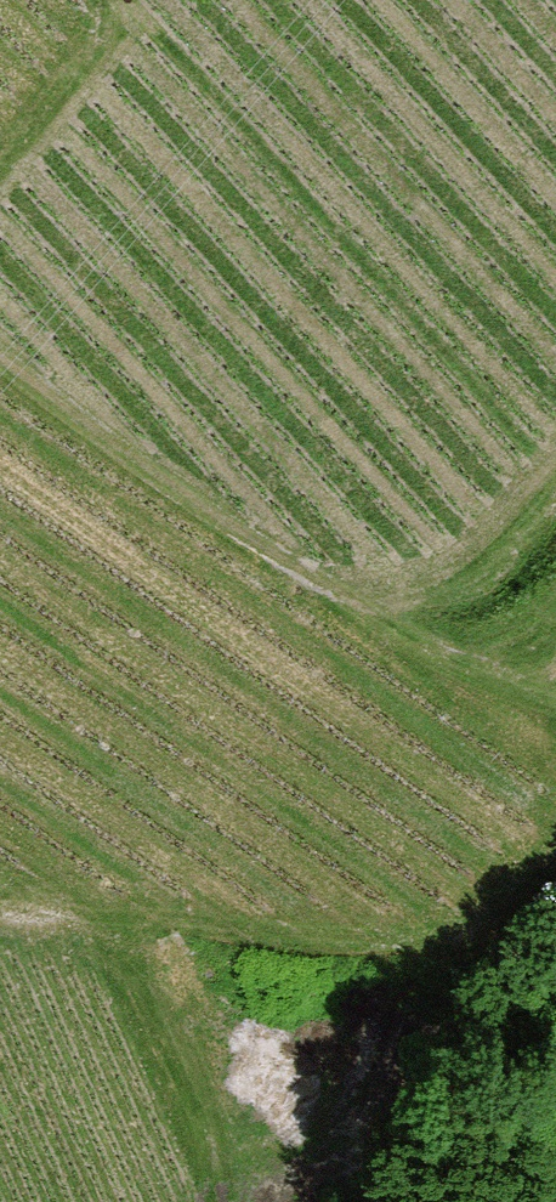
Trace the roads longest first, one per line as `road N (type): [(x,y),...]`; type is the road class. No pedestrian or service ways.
road 1 (track): [(0,364),(362,613),(425,648),(504,666)]
road 2 (track): [(224,1201),(127,939),(0,910)]
road 3 (track): [(0,174),(123,25)]

